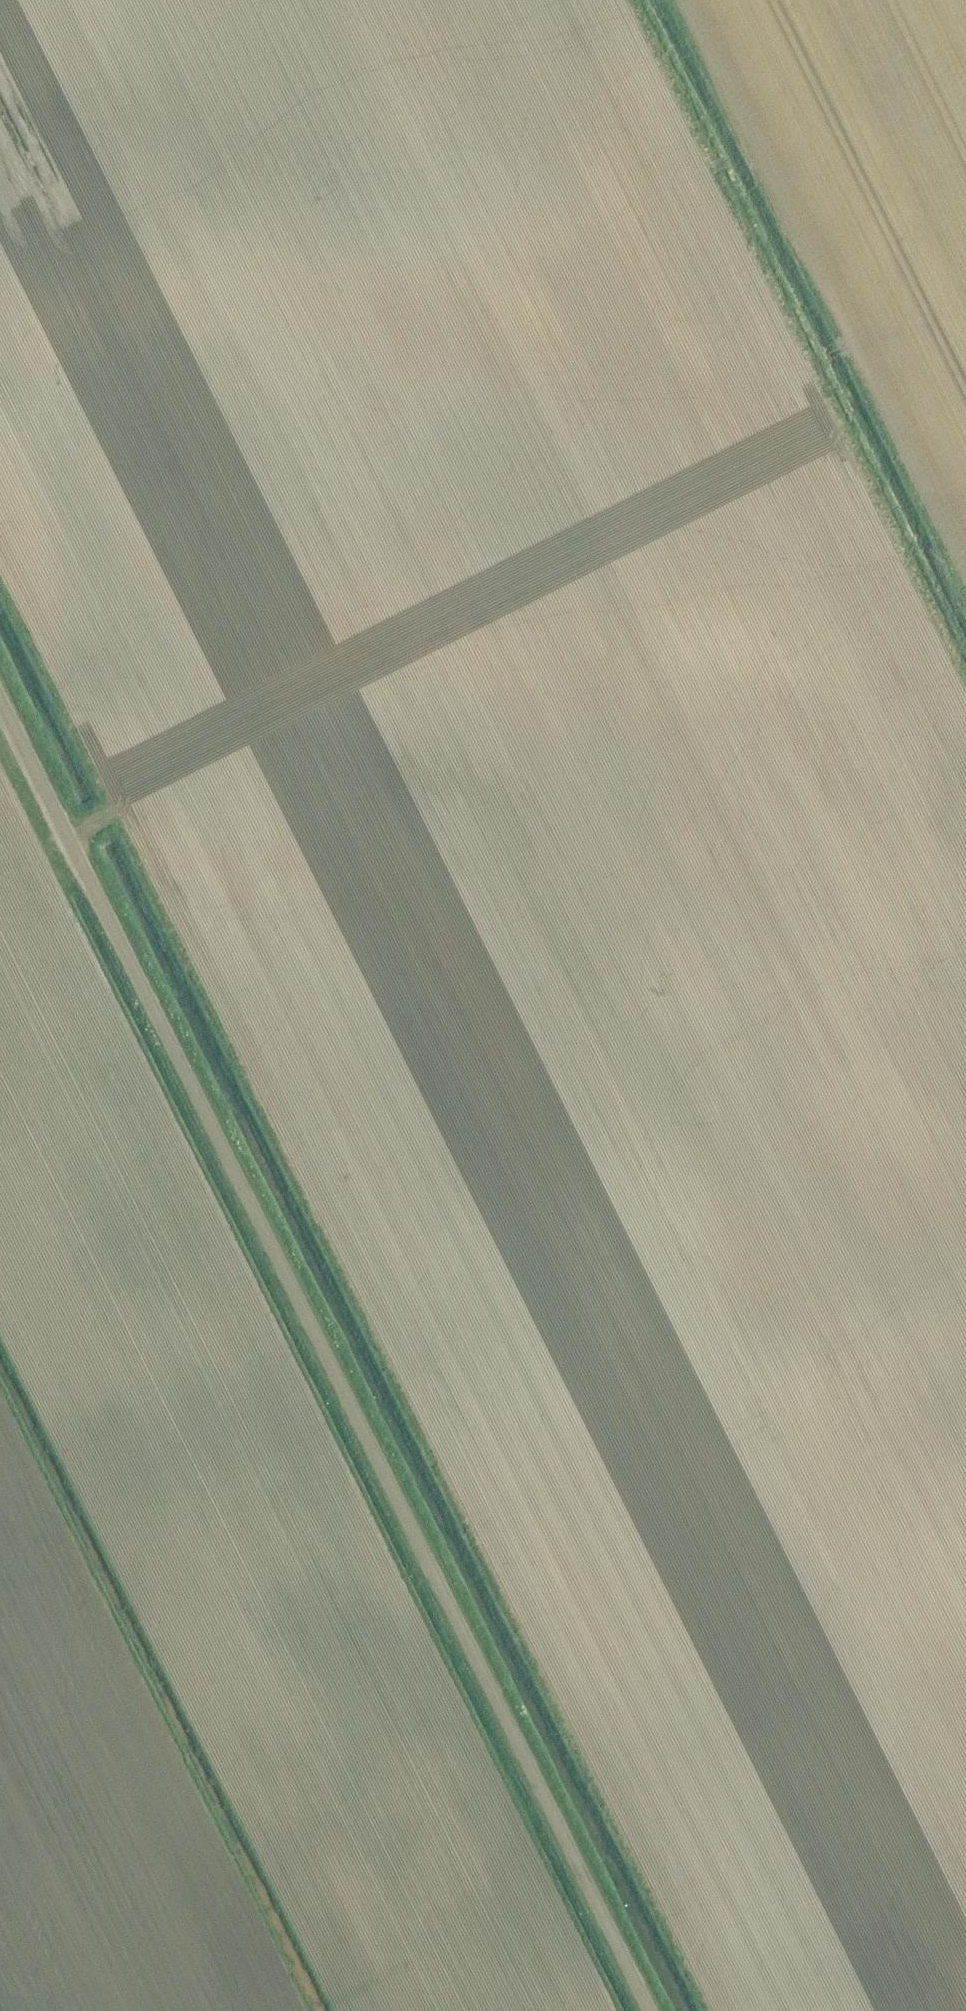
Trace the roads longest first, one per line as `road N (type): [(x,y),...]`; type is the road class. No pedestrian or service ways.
road 1 (unclassified): [(662,2010),(0,700)]

